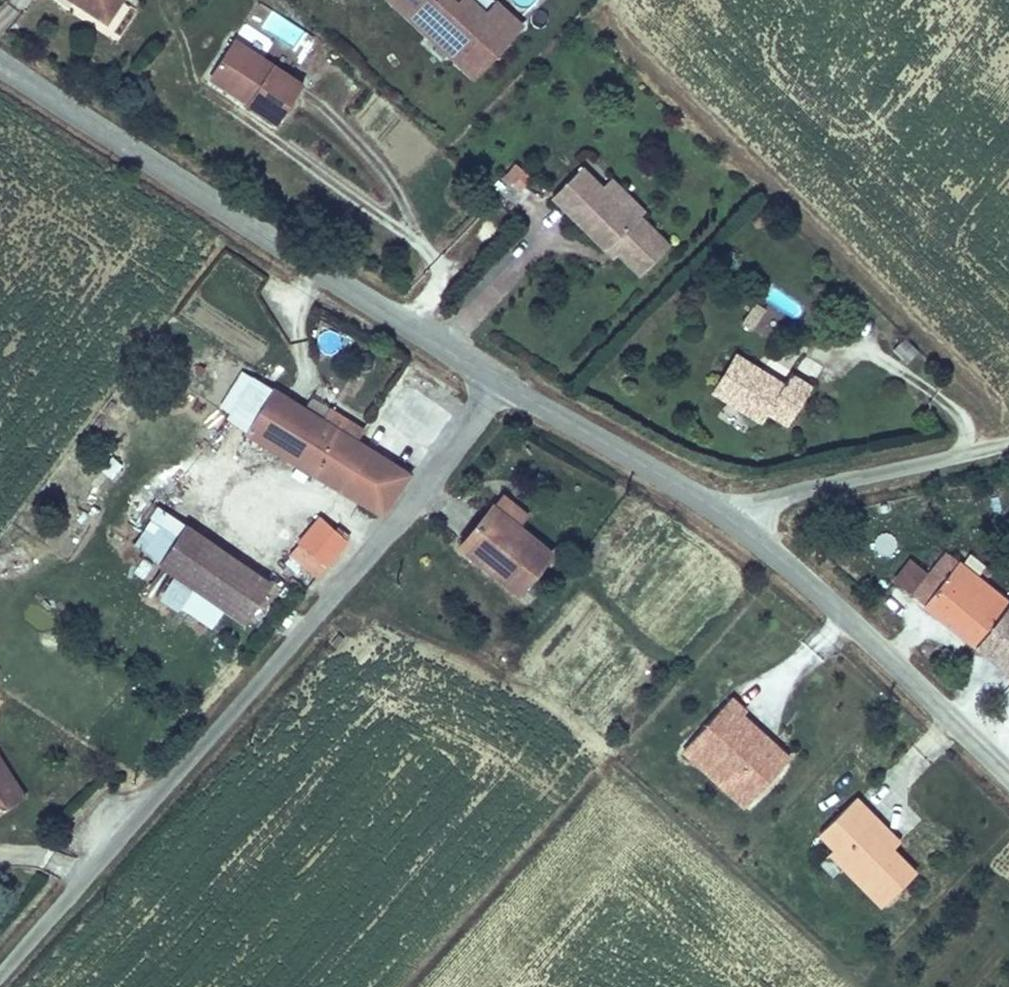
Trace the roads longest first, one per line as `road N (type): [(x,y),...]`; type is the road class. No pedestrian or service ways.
road 1 (unclassified): [(0,978),(358,567),(503,383)]
road 2 (tertiary): [(0,64),(503,383)]
road 3 (tertiary): [(736,524),(1008,773)]
road 4 (unclassified): [(736,524),(773,499),(1008,443)]
road 5 (tertiary): [(503,383),(736,524)]

